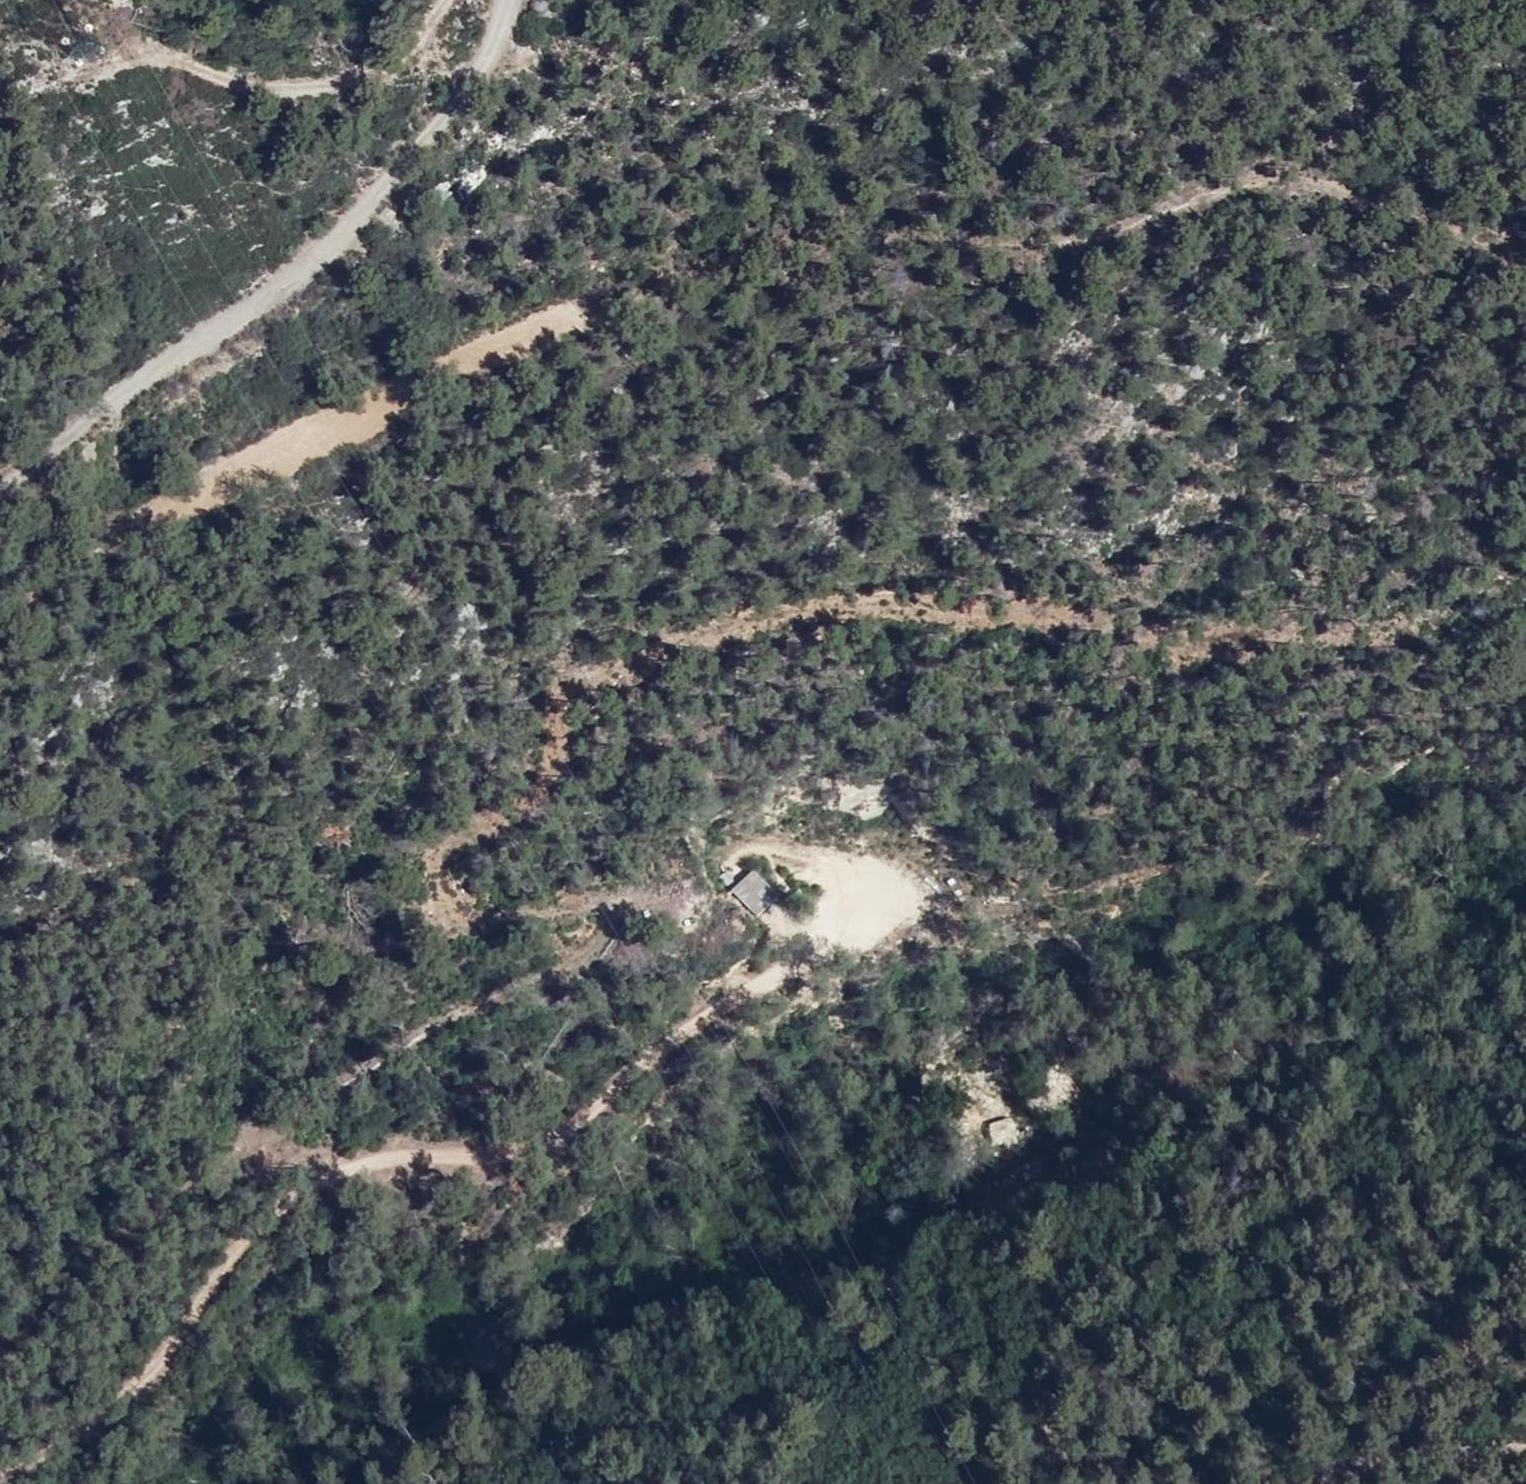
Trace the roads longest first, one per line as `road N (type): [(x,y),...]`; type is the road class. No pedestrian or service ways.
road 1 (track): [(0,1481),(66,1441),(168,1357),(227,1262),(294,1191),(380,1153),(509,1153),(557,1142),(702,1006),(843,930),(855,894),(840,874),(772,842)]
road 2 (track): [(0,485),(323,255),(470,78),(507,0)]

